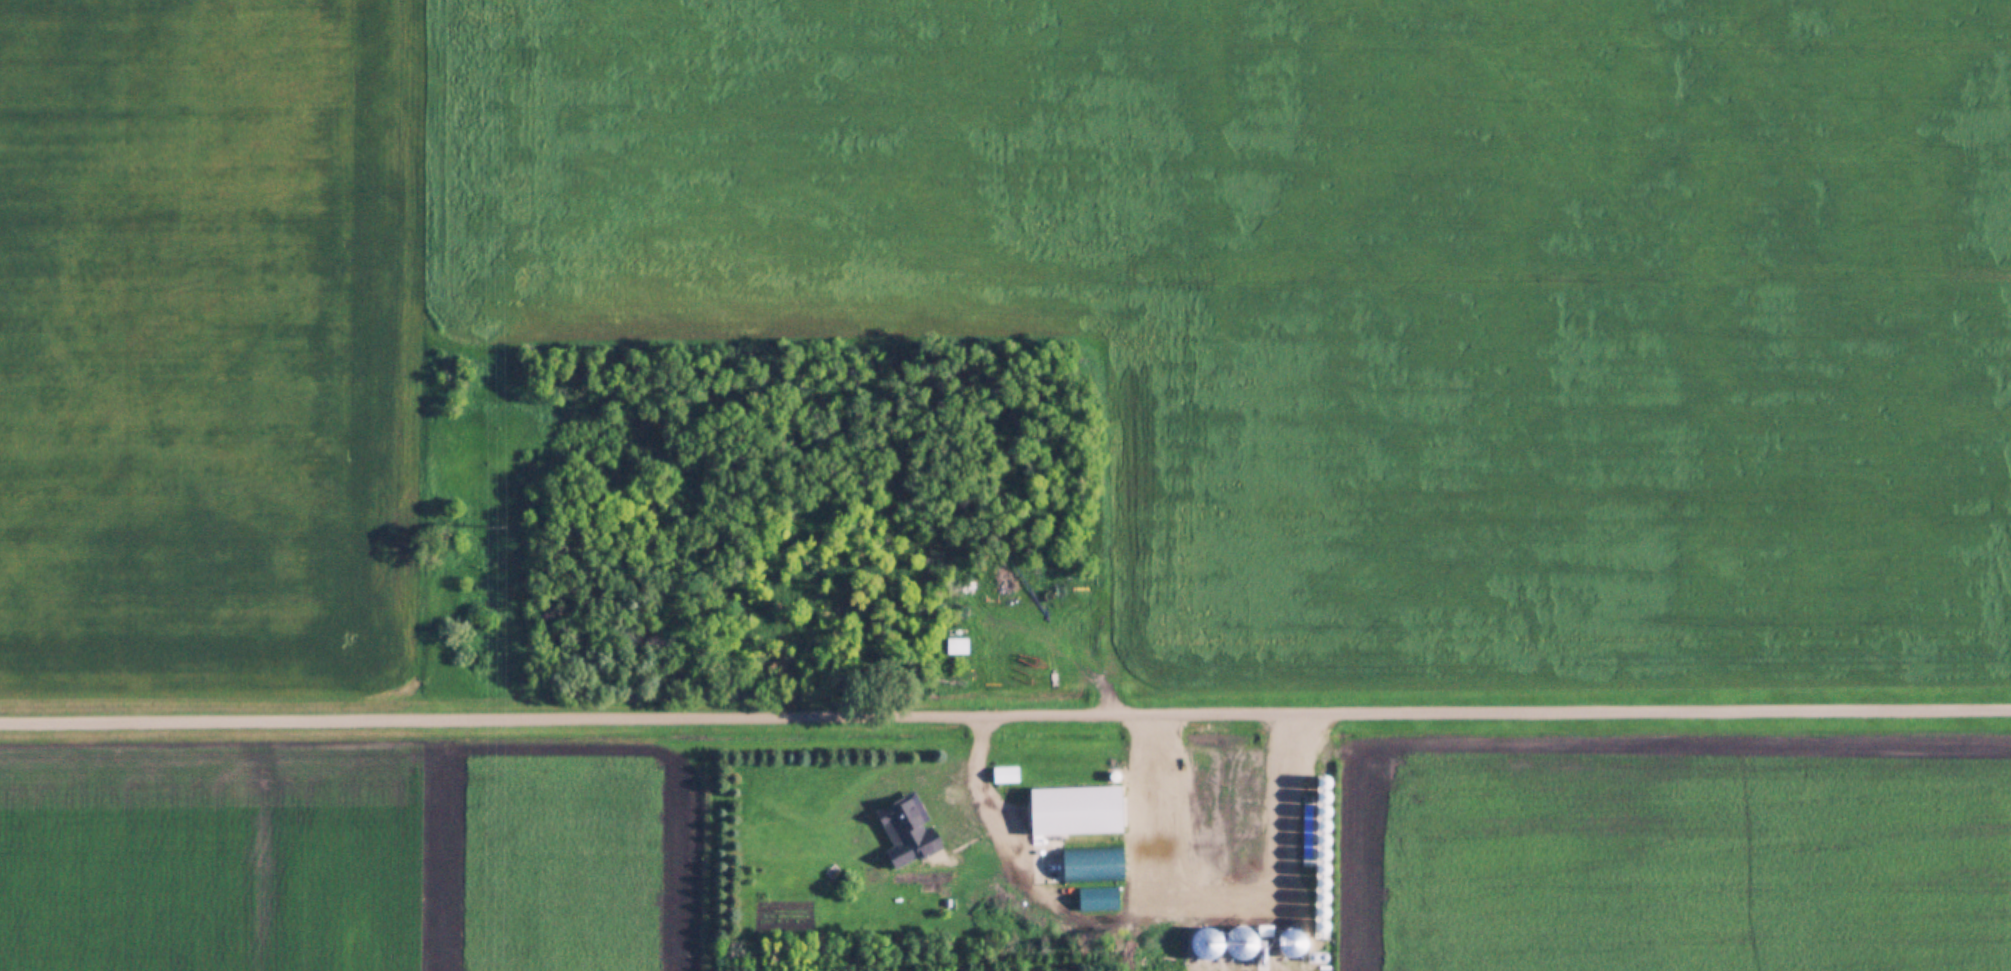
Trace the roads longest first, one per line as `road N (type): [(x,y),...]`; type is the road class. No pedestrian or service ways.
road 1 (residential): [(2010,708),(0,723)]

